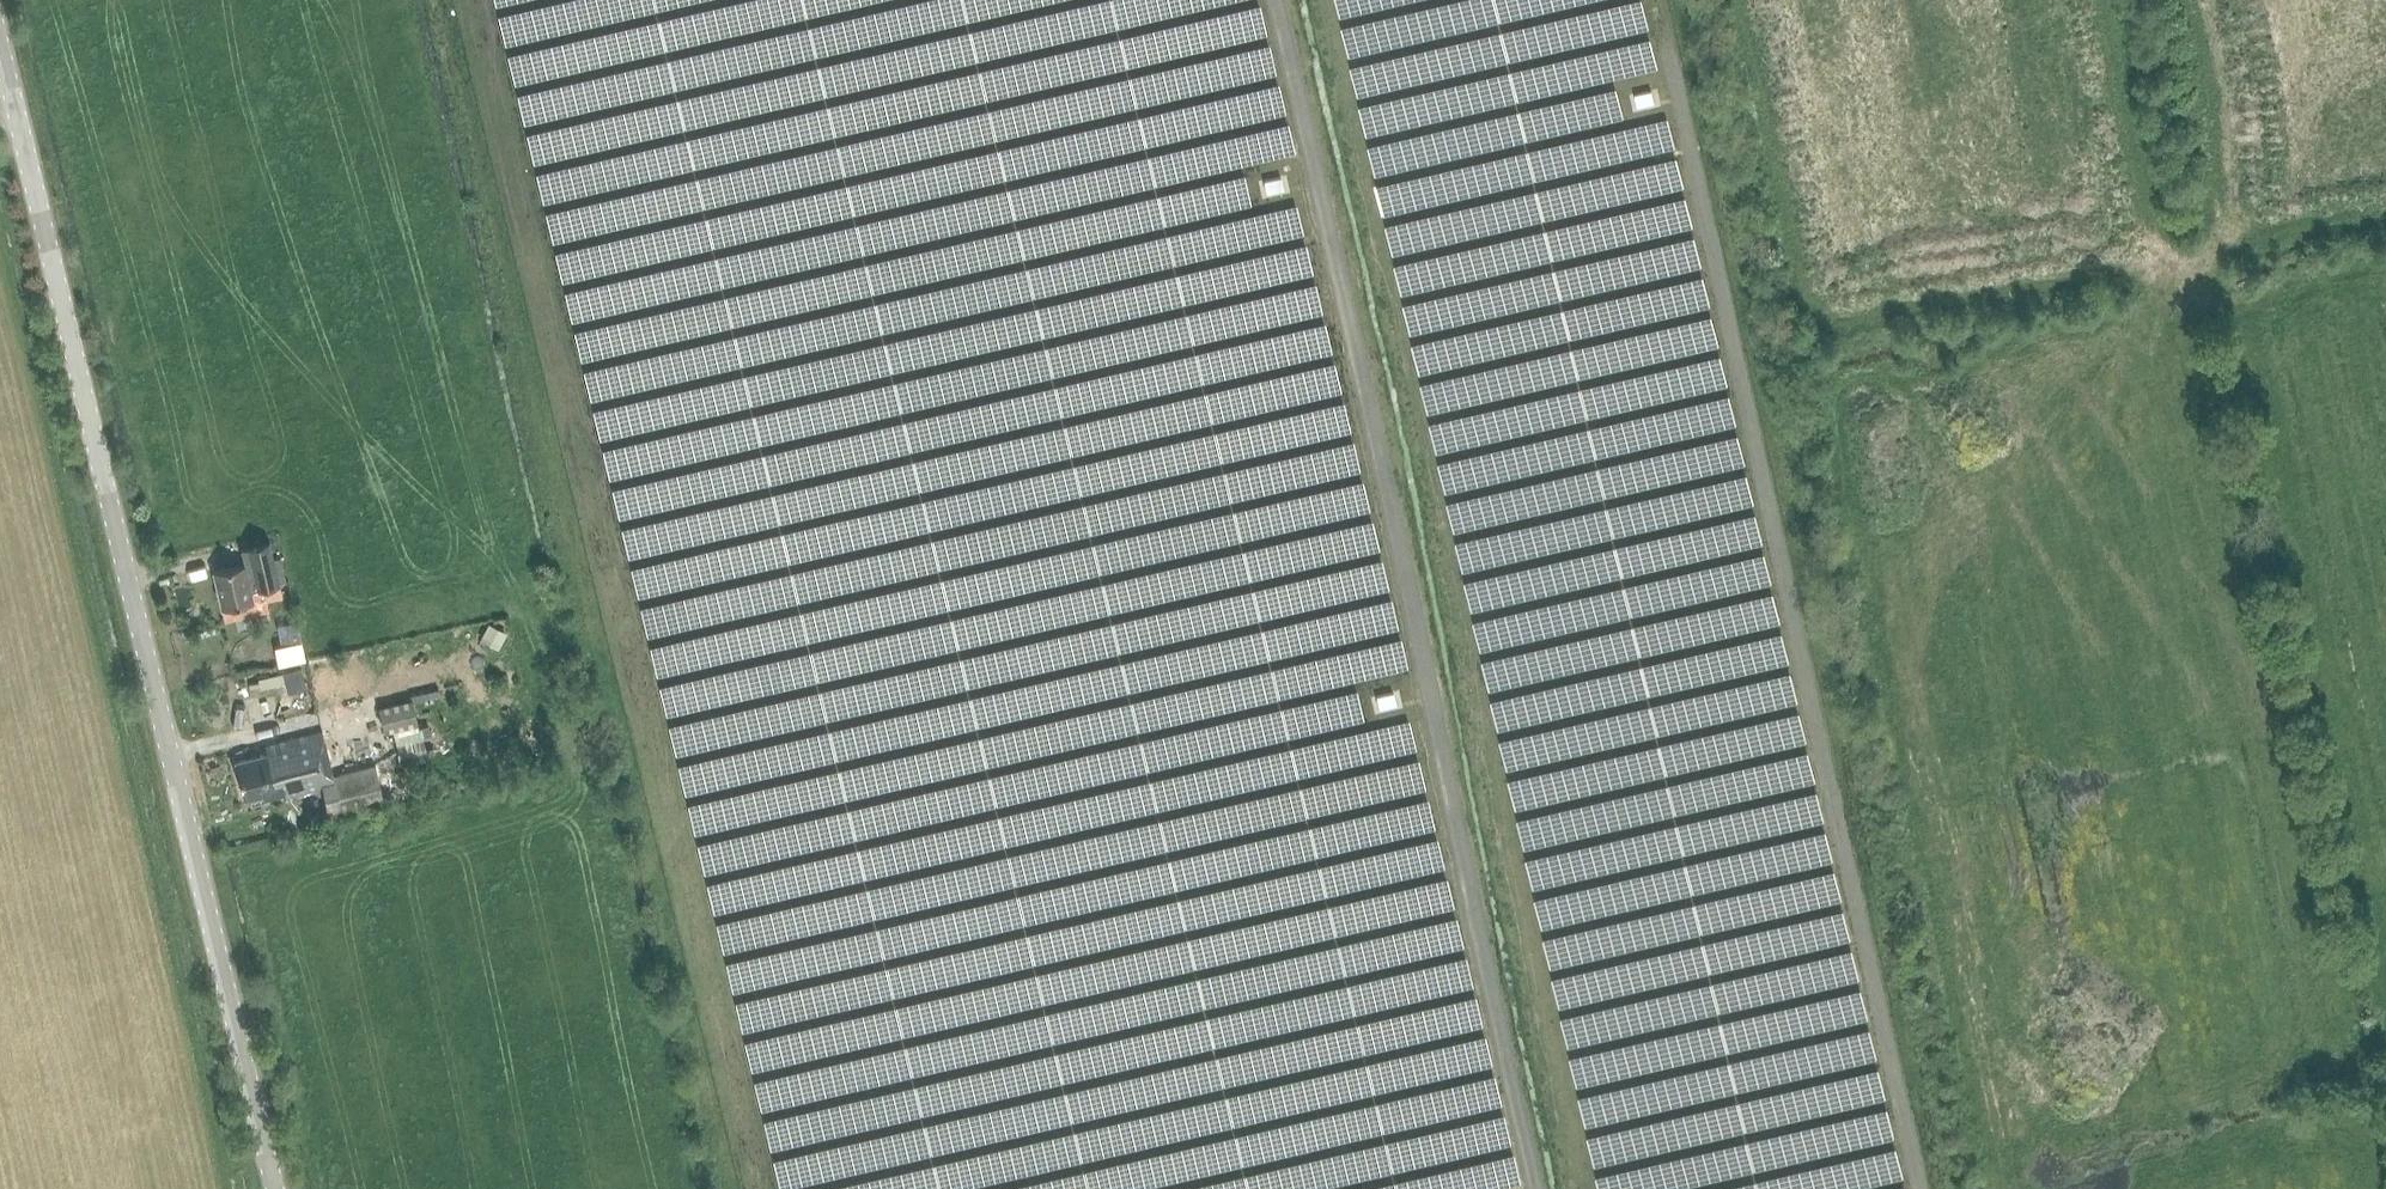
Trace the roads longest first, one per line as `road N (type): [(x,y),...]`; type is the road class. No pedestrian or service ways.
road 1 (unclassified): [(280,1188),(0,32)]

